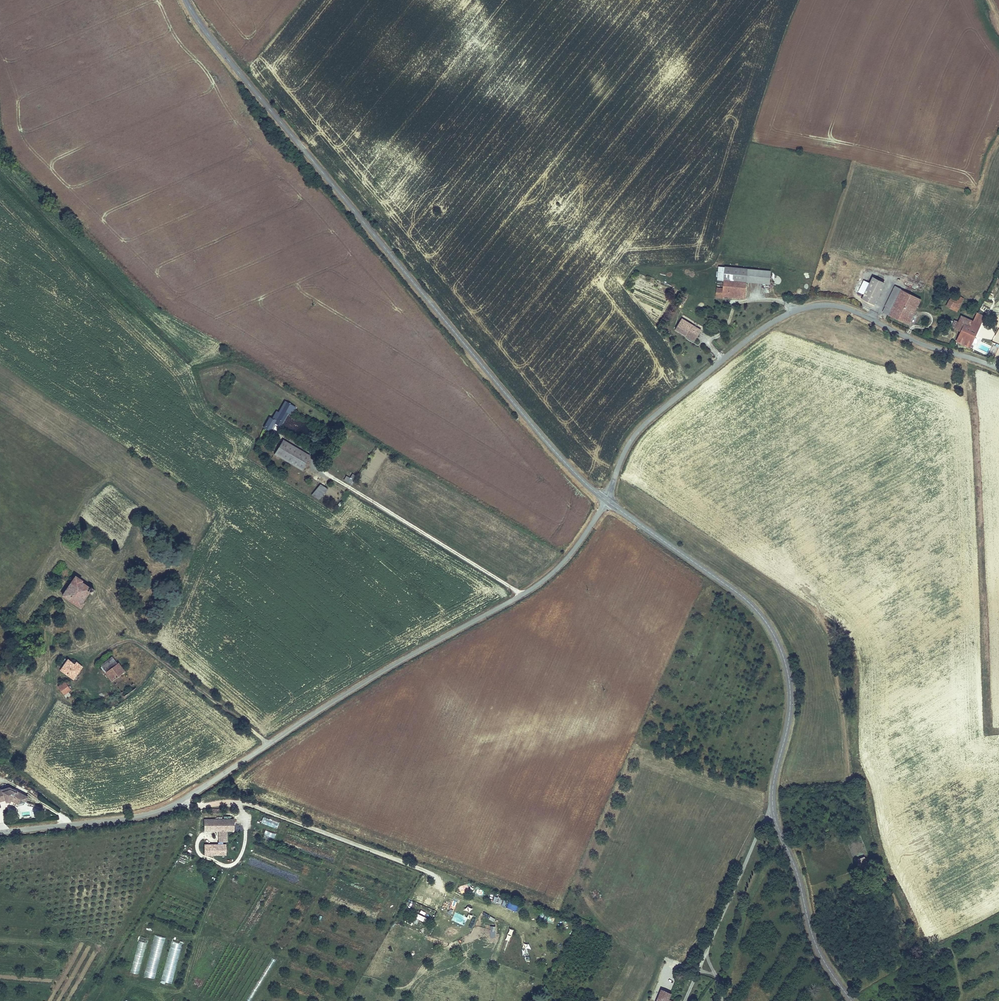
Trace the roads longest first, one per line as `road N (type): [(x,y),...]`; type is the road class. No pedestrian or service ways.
road 1 (tertiary): [(185,0),(511,401),(606,501)]
road 2 (tertiary): [(606,501),(751,605),(777,641),(790,695),(773,813),(815,941),(852,1000)]
road 3 (tertiary): [(998,366),(841,307),(798,309),(645,424),(625,450),(606,501)]
road 4 (tertiary): [(606,501),(549,576),(268,744)]
road 5 (tertiary): [(268,744),(166,809),(0,833)]
road 6 (residential): [(268,744),(132,641),(97,657),(81,678)]

